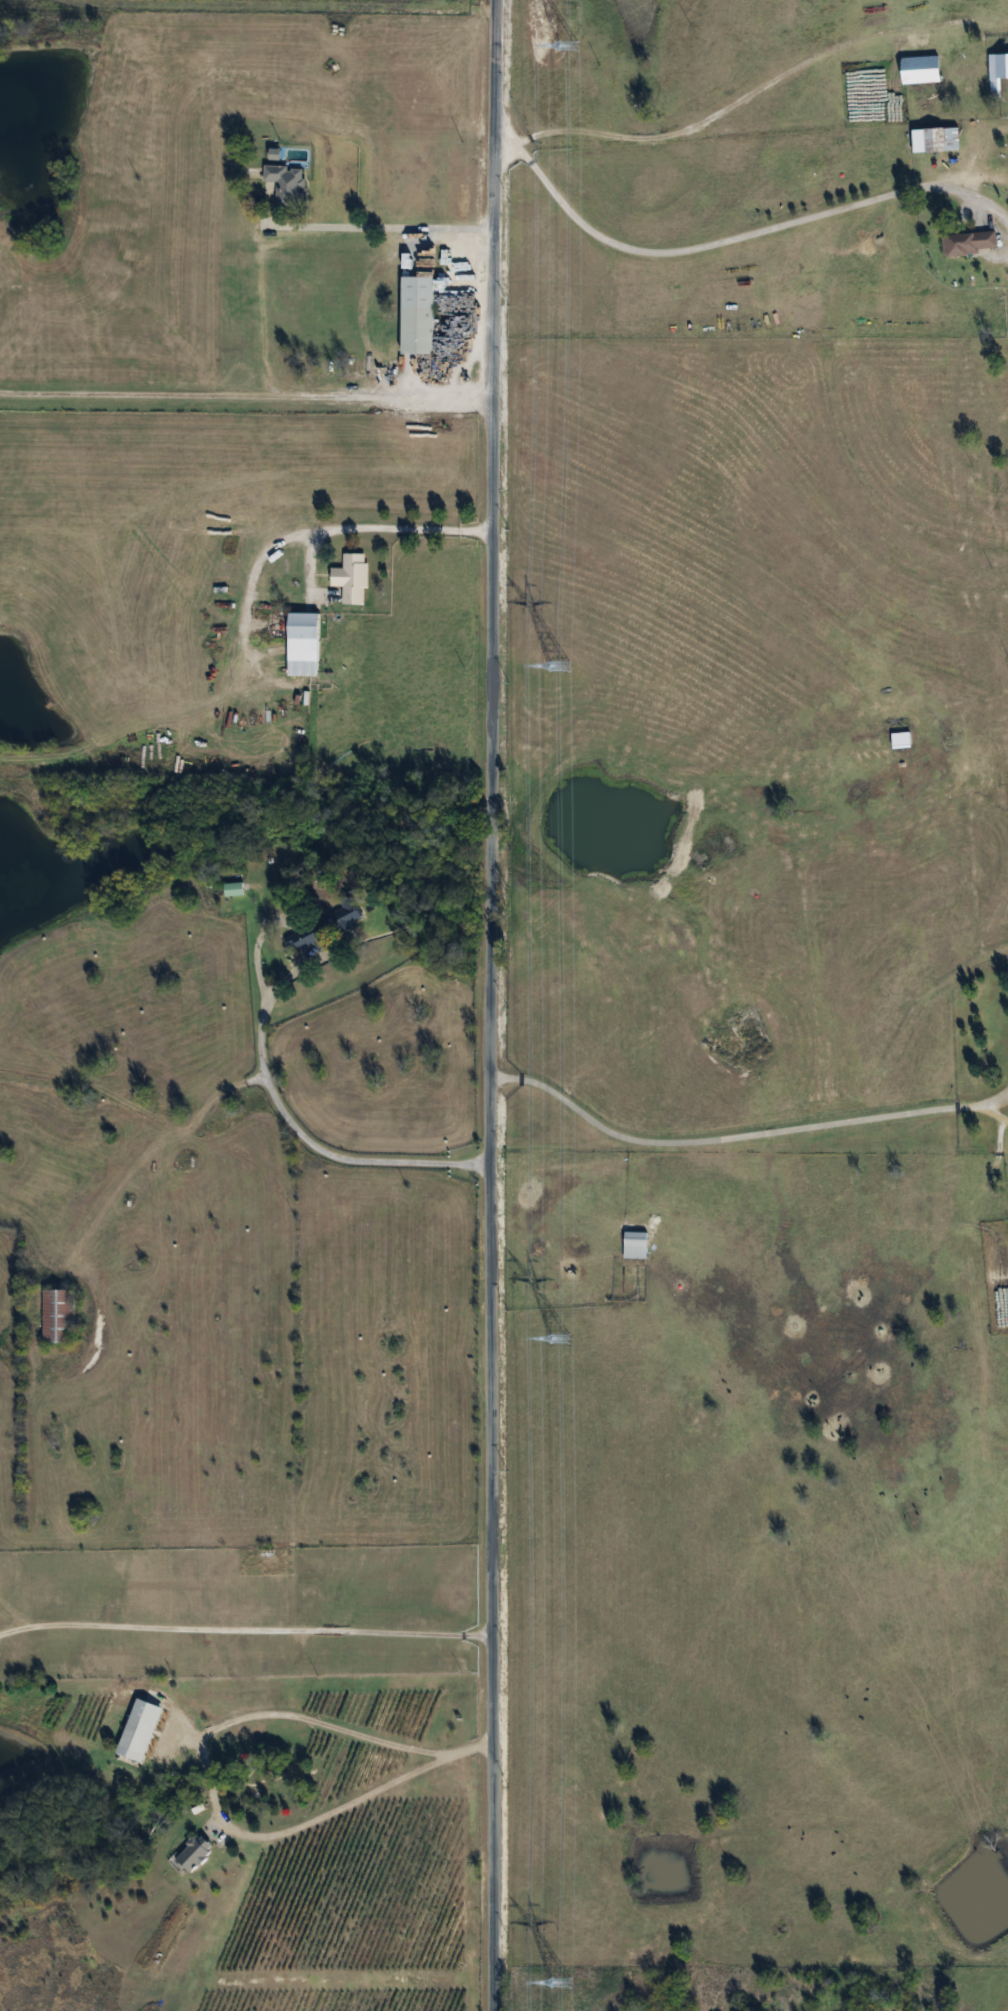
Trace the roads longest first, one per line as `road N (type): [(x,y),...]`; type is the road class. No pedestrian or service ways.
road 1 (residential): [(494,2010),(488,1164),(496,0)]
road 2 (track): [(494,143),(532,162),(589,228),(637,250),(695,249),(887,199)]

